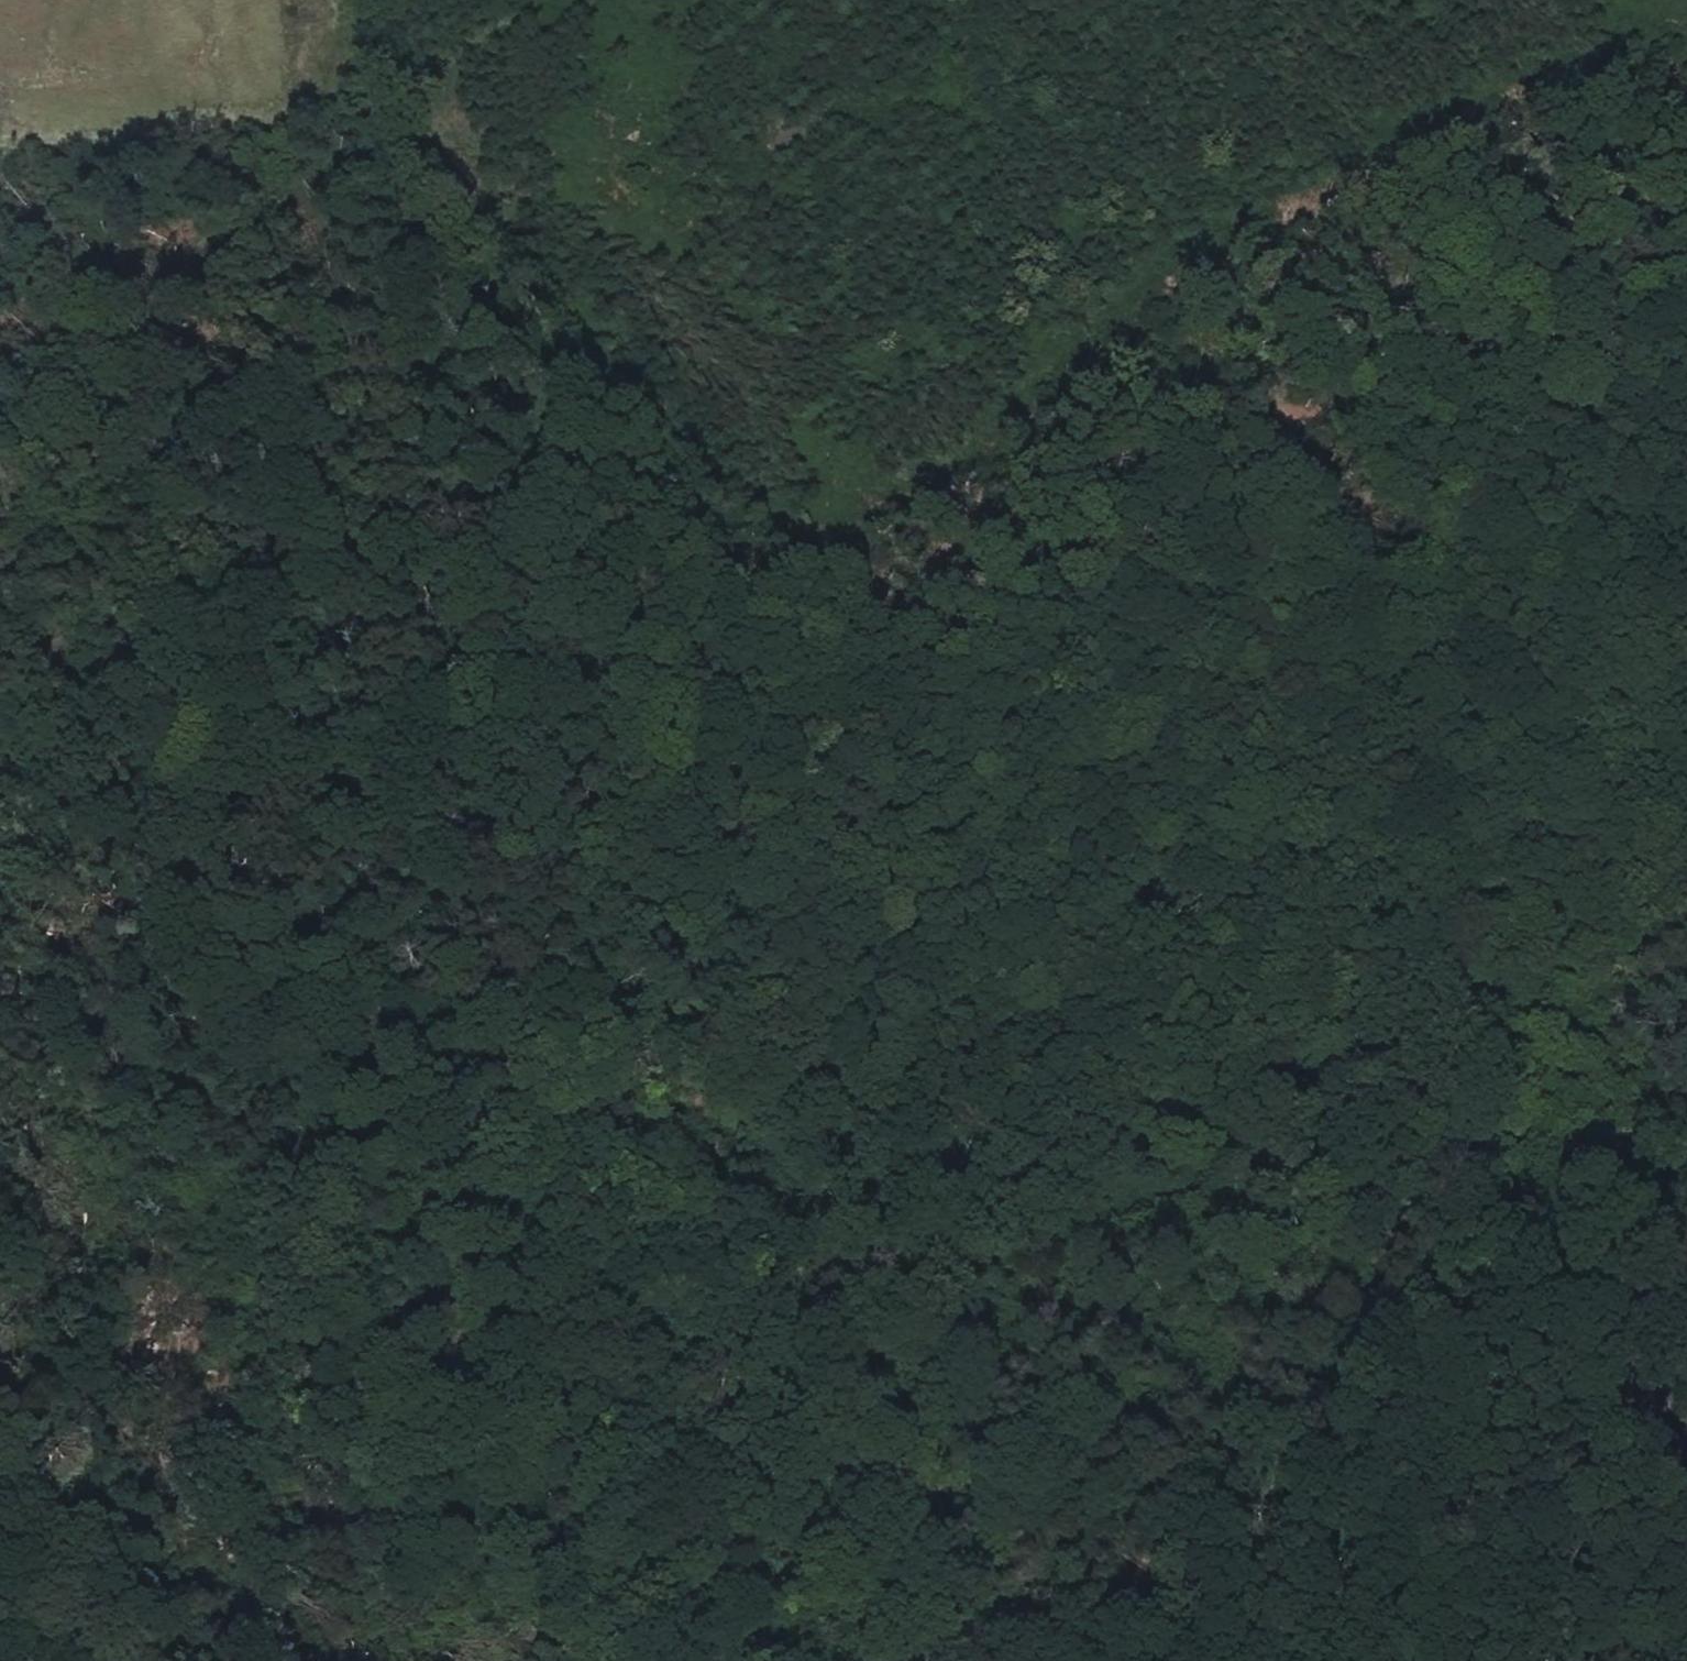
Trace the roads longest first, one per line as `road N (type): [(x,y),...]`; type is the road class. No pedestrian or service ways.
road 1 (track): [(0,632),(15,824),(164,1403),(341,1660)]

